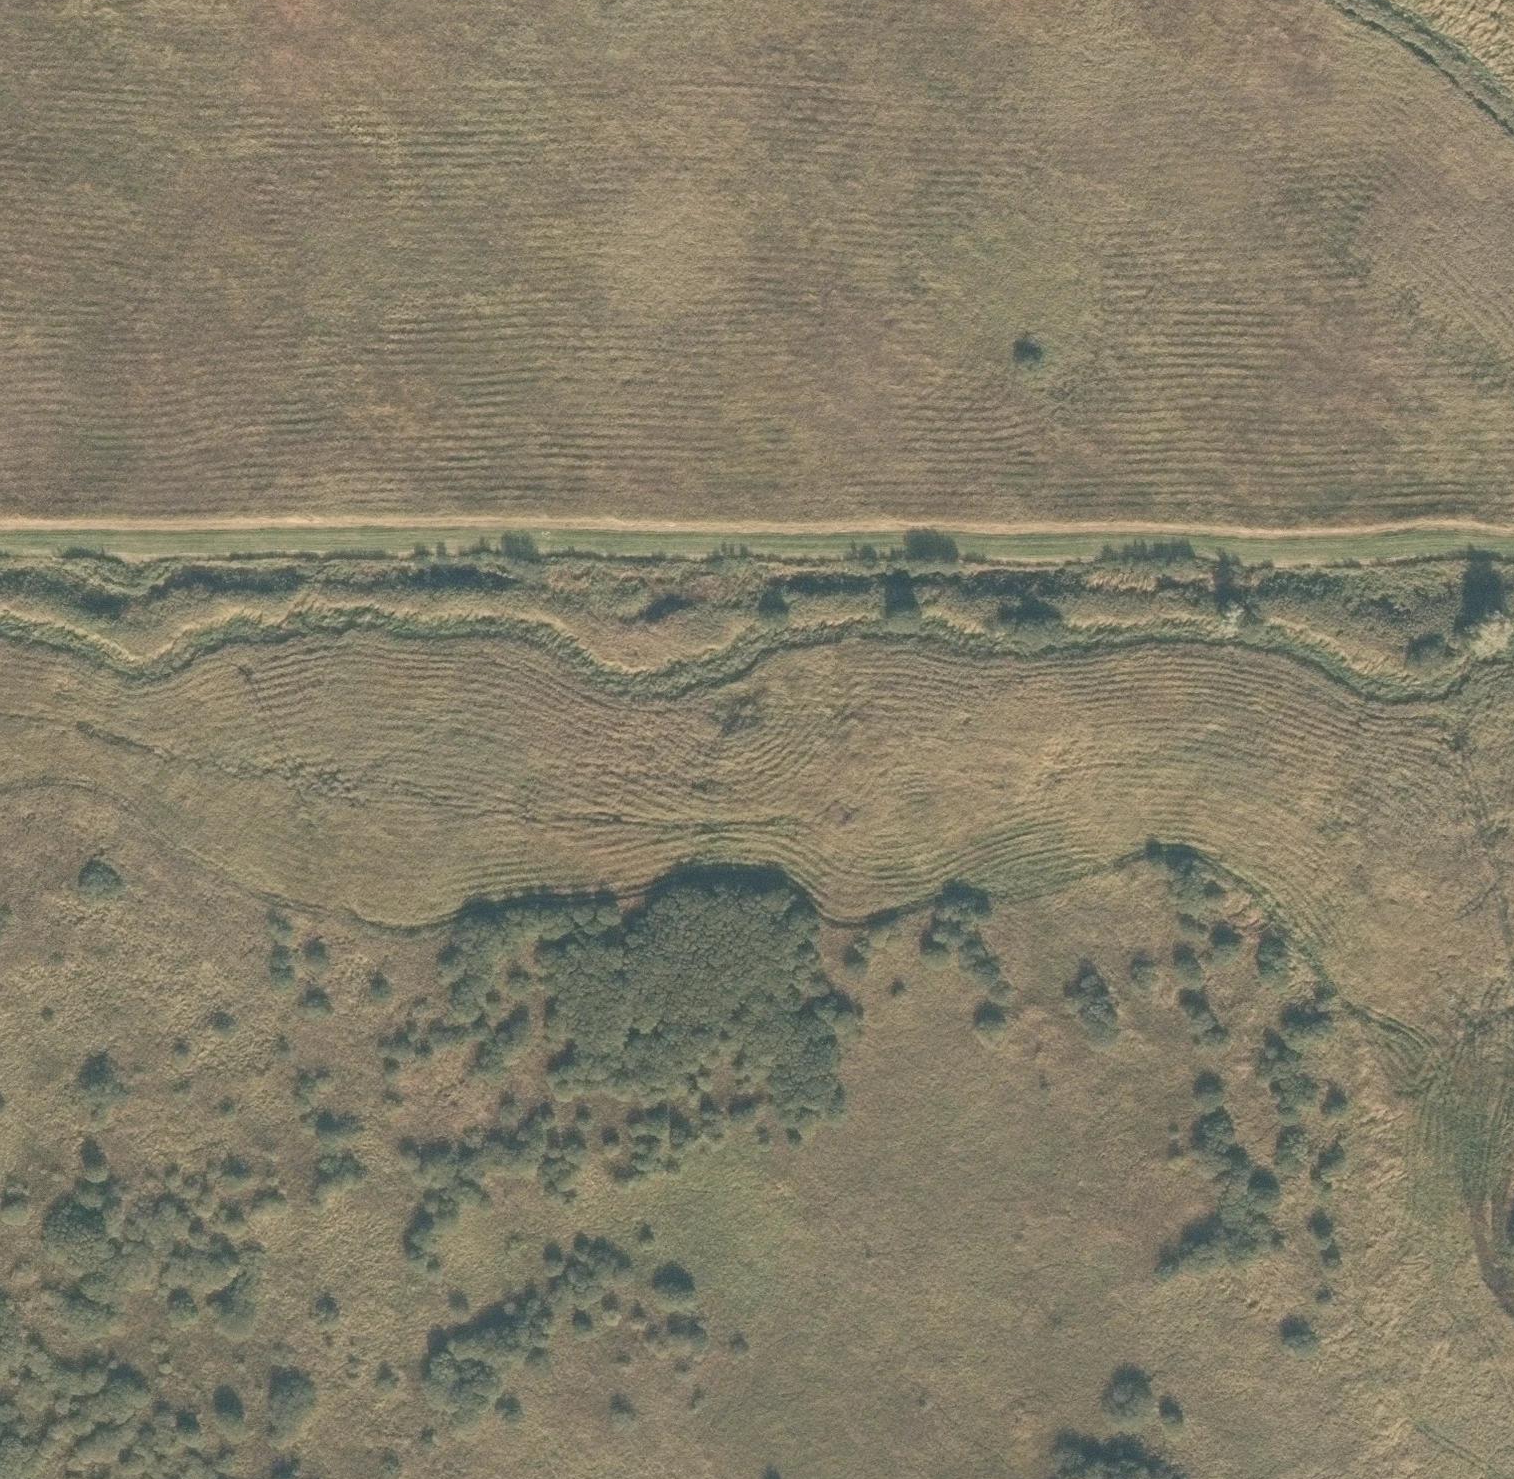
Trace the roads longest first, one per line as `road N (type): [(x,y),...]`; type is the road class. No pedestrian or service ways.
road 1 (track): [(1513,1295),(1495,1240),(1492,1181),(1513,1098)]

